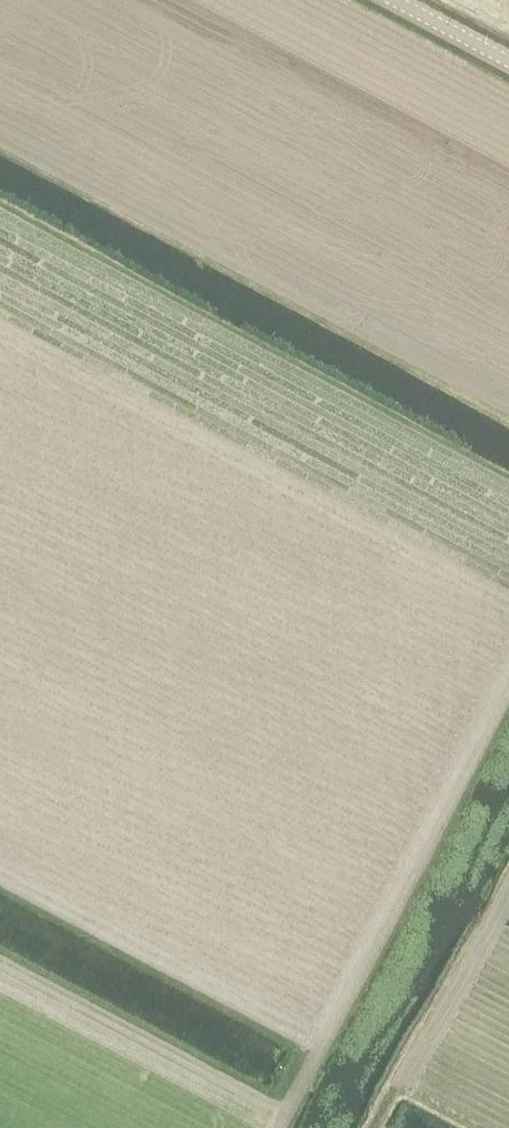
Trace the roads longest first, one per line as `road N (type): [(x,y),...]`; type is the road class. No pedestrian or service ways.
road 1 (residential): [(508,61),(394,0)]

